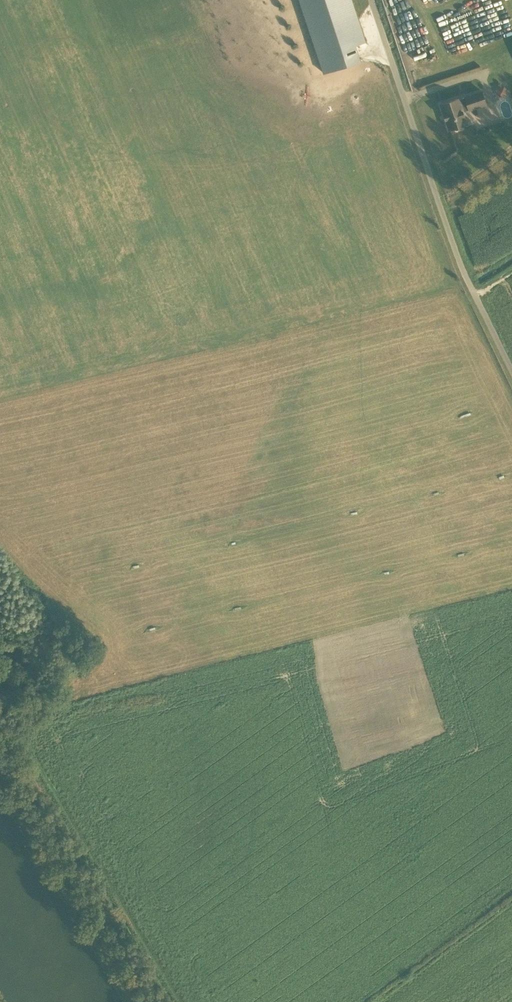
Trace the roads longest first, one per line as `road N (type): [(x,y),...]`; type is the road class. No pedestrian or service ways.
road 1 (unclassified): [(511,373),(446,225),(370,0)]
road 2 (track): [(0,767),(140,1001)]

